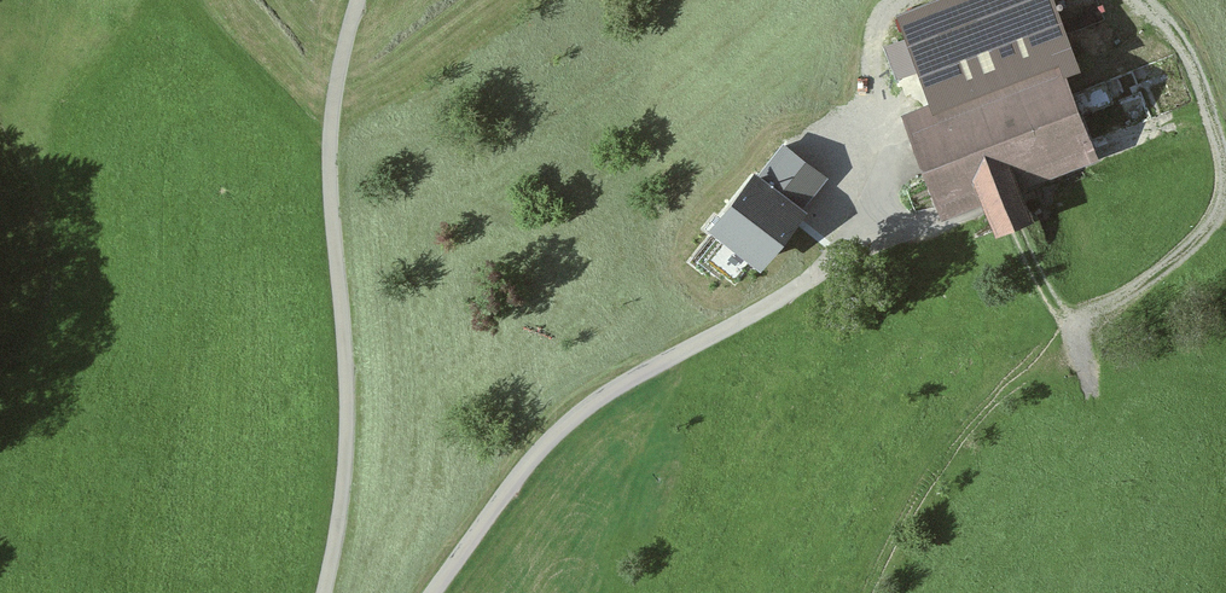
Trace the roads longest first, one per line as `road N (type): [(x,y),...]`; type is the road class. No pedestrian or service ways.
road 1 (unclassified): [(323,592),(348,453),(334,95),(360,0)]
road 2 (unclassified): [(830,263),(568,415),(432,592)]
road 3 (track): [(898,0),(874,30),(889,149),(830,263)]
road 4 (track): [(1225,176),(1197,73),(1142,0)]

